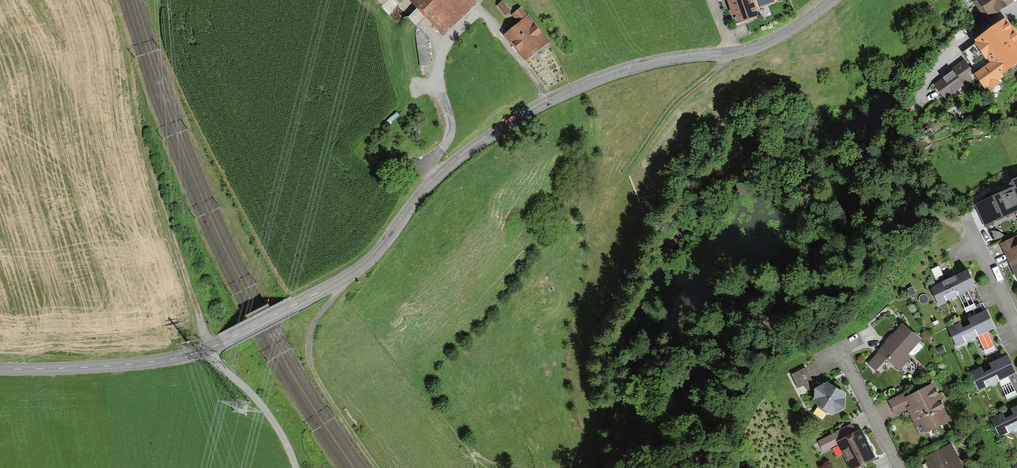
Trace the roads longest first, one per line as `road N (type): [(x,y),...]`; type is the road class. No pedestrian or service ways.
road 1 (tertiary): [(829,0),(762,43),(639,64),(545,100),(433,177),(356,271),(216,343)]
road 2 (tertiary): [(0,367),(138,364),(216,343)]
road 3 (track): [(207,348),(256,399),(292,467)]
road 4 (residential): [(840,351),(900,467)]

